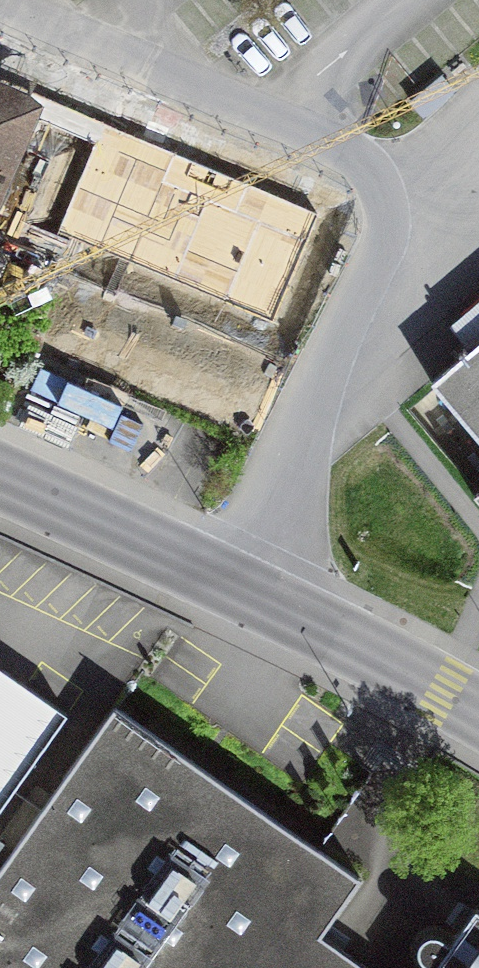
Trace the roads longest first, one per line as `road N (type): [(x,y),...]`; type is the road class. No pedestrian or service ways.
road 1 (residential): [(406,182),(0,4)]
road 2 (residential): [(249,585),(406,182)]
road 3 (secondary): [(0,473),(249,585)]
road 4 (secondary): [(249,585),(478,712)]

